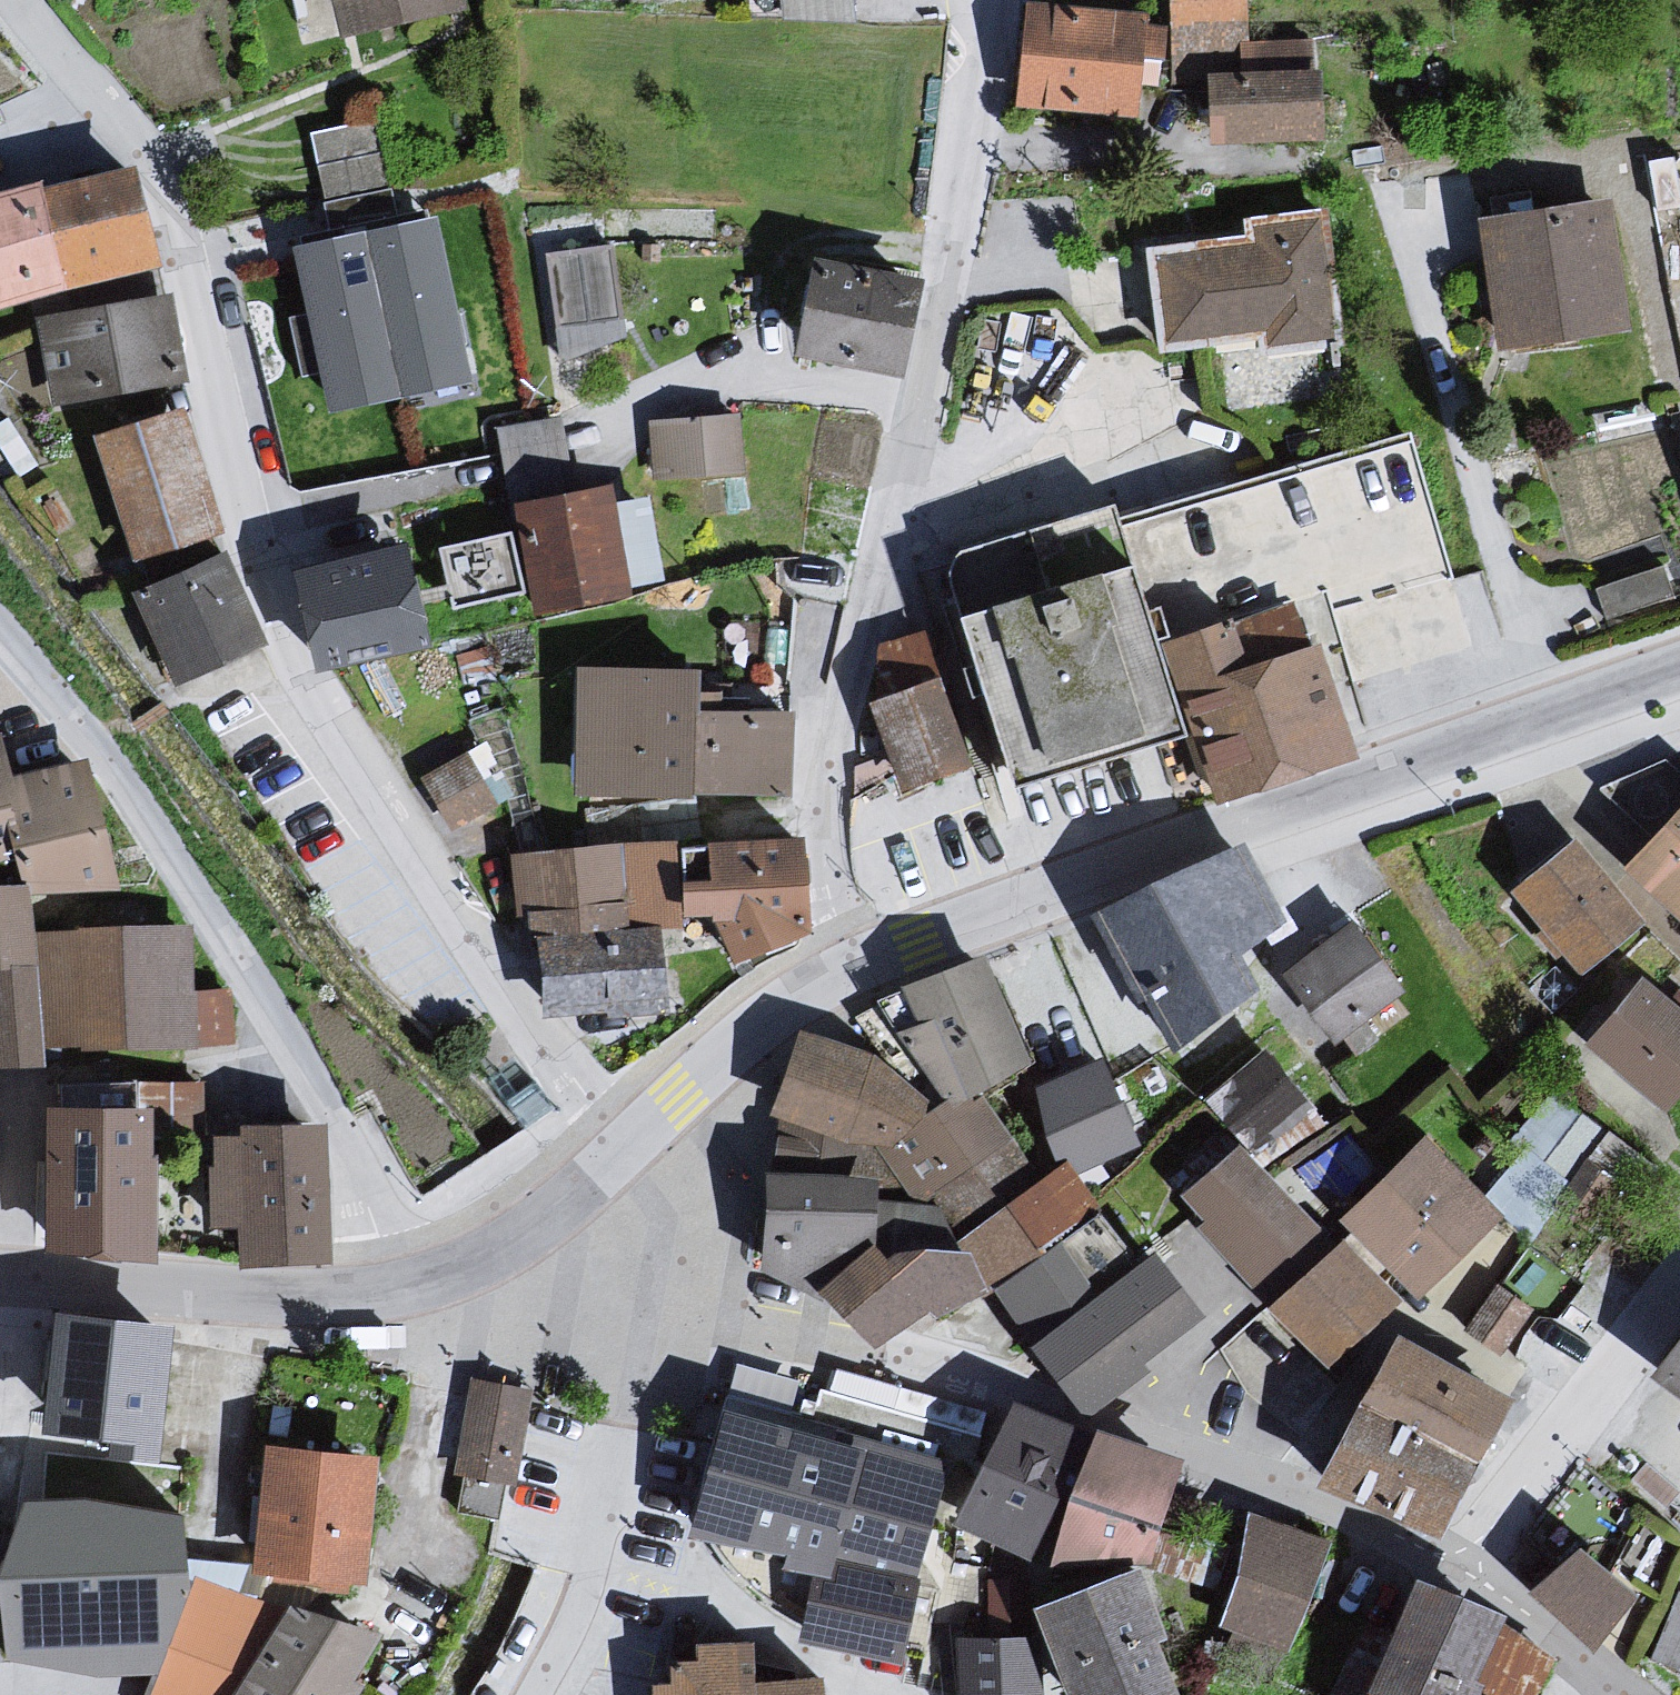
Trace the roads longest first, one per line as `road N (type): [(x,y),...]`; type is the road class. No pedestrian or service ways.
road 1 (residential): [(21,0),(163,173),(254,530),(336,733),(455,913),(625,1138)]
road 2 (residential): [(988,0),(935,313),(831,756),(833,864),(844,914),(867,960)]
road 3 (residential): [(1462,1568),(1343,1513),(986,1387),(744,1326),(549,1217)]
road 4 (tertiary): [(867,960),(1679,669)]
road 5 (residential): [(0,654),(168,858),(300,1063),(379,1218),(384,1291)]
road 6 (residential): [(524,1694),(591,1578),(581,1529),(590,1450),(585,1341),(549,1217)]
road 7 (tertiary): [(0,1282),(311,1301),(384,1291)]
road 8 (residential): [(1679,1287),(1462,1568)]
road 9 (tertiary): [(625,1138),(779,1006),(867,960)]
road 10 (residential): [(1622,1694),(1462,1568)]
road 11 (tertiary): [(384,1291),(490,1259),(549,1217)]

